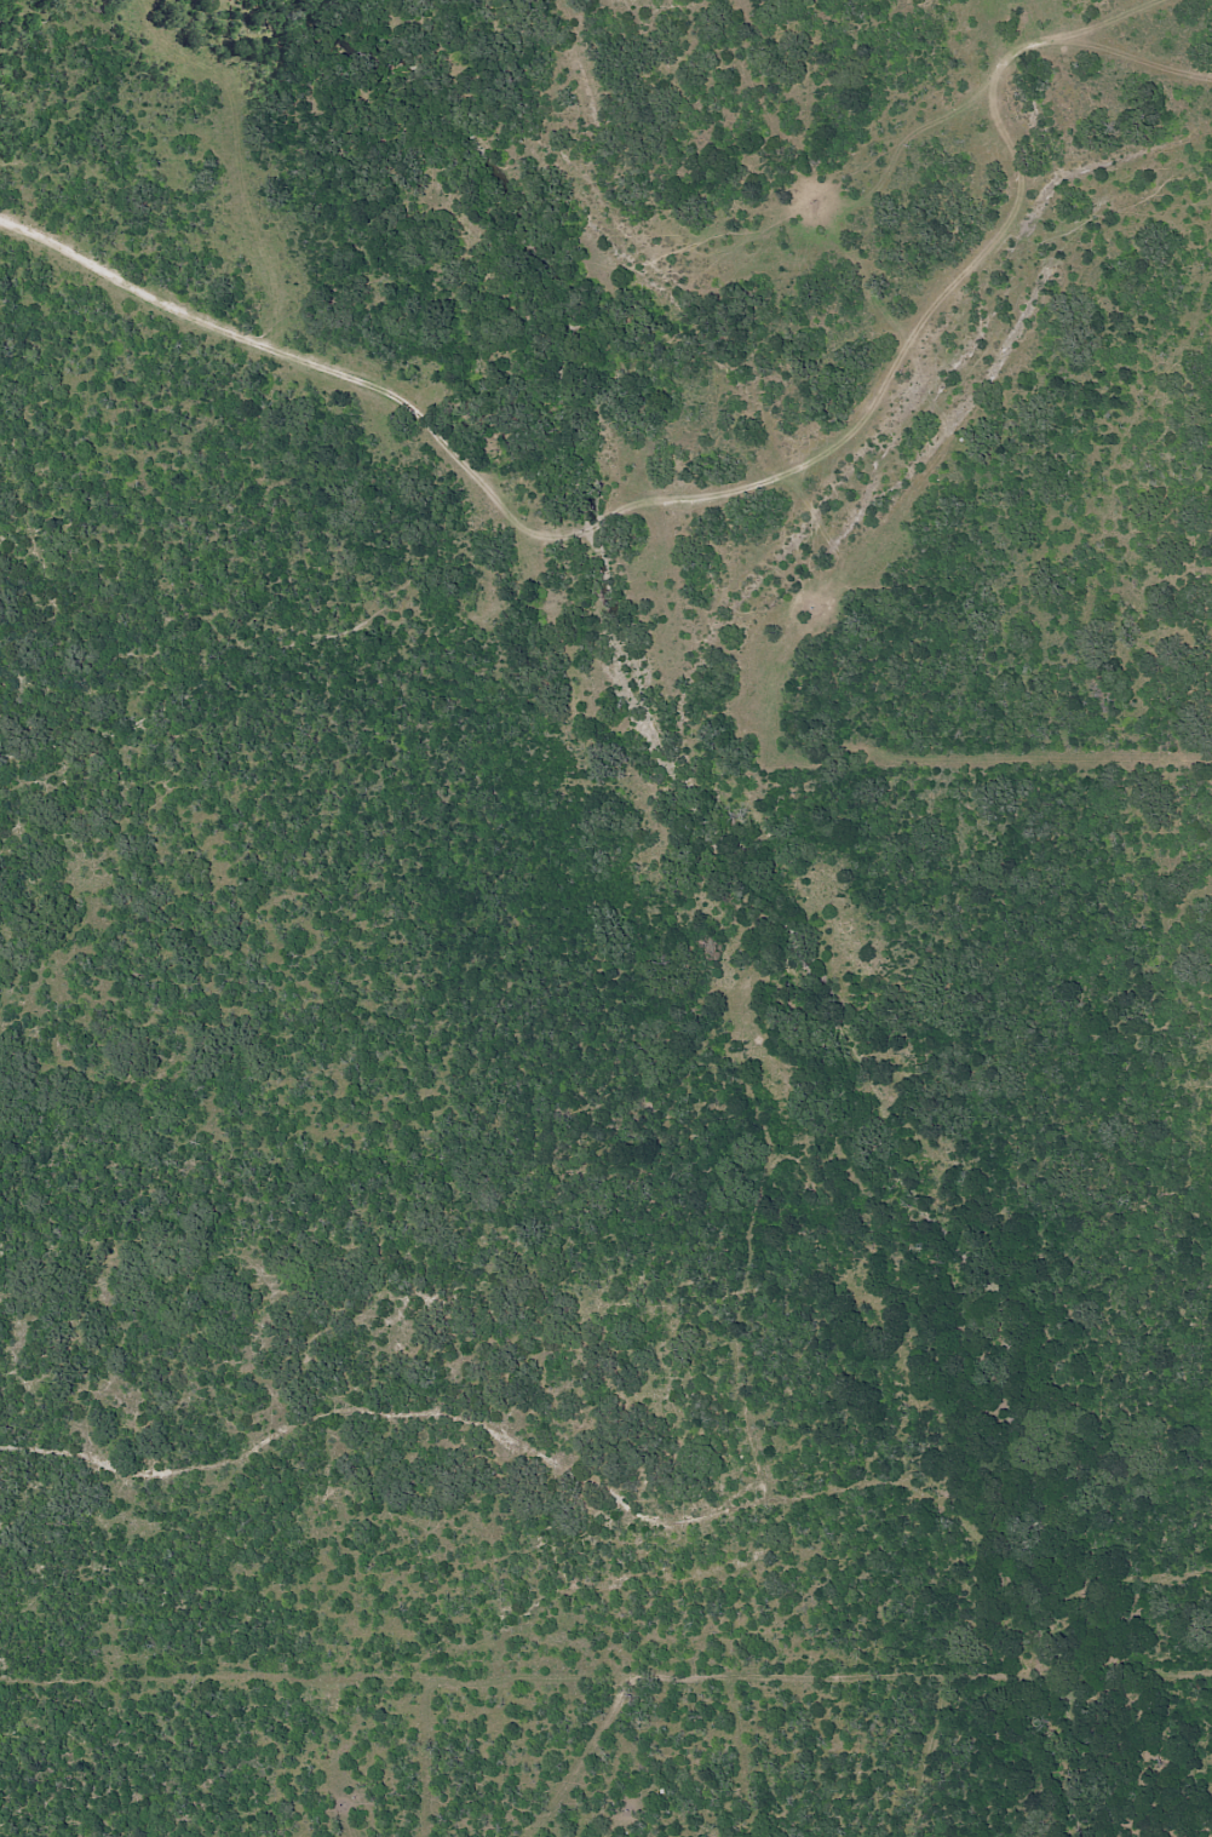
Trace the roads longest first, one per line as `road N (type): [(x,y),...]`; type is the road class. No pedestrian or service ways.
road 1 (track): [(0,256),(475,503),(746,461),(958,223),(983,97),(1032,68),(1127,91),(1211,80)]
road 2 (track): [(1211,1586),(1063,1609),(908,1502),(860,1496),(662,1546),(464,1443),(374,1437),(271,1471),(98,1487),(0,1478)]

